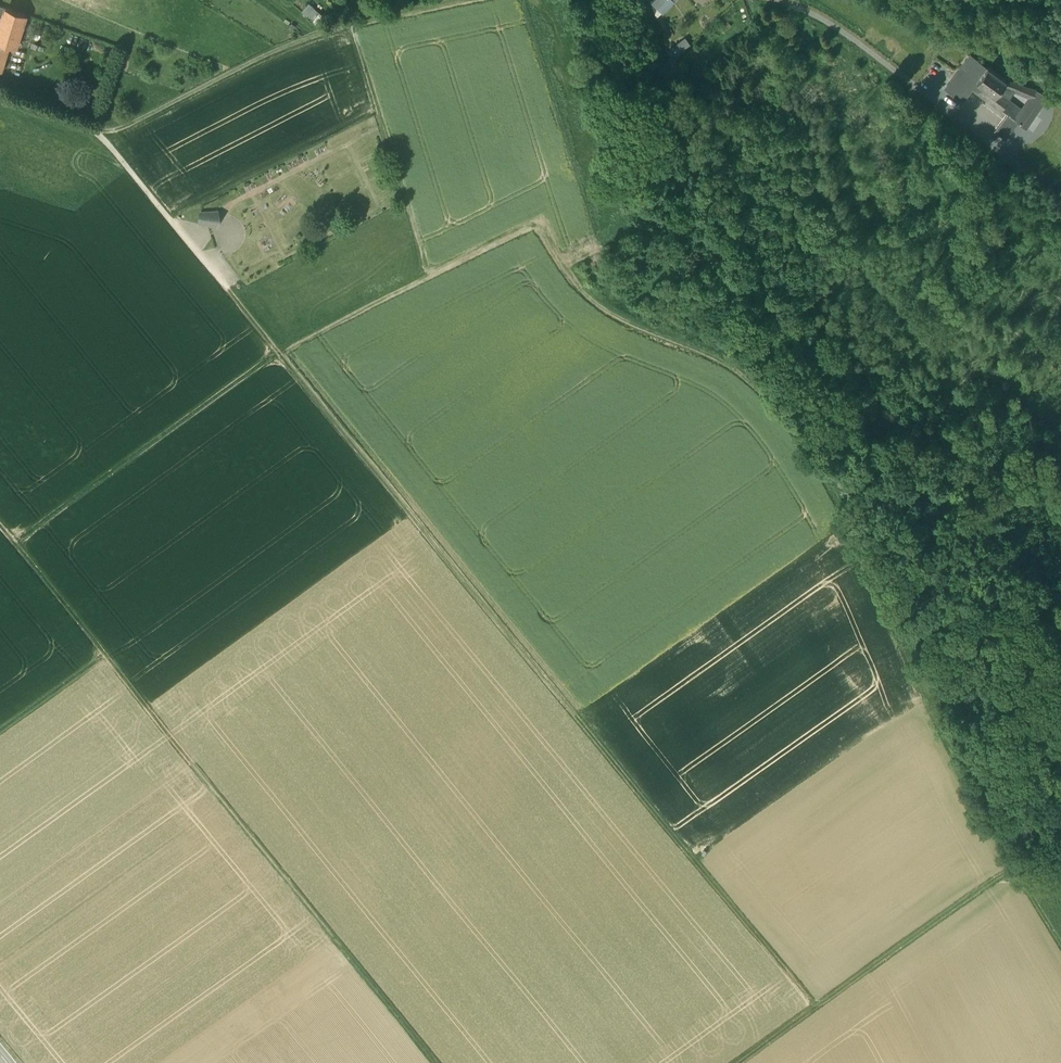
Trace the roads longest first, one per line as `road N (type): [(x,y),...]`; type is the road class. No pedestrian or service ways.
road 1 (track): [(1013,870),(961,780),(897,612),(837,490),(781,405),(726,362),(594,305),(534,222),(280,354),(17,544),(0,524)]
road 2 (track): [(236,299),(816,1010)]
road 3 (track): [(17,544),(437,1062)]
road 4 (track): [(741,1062),(1013,870),(1060,948)]
road 5 (track): [(460,0),(312,36),(115,131),(95,132)]
road 6 (track): [(129,170),(68,213),(0,189)]
road 7 (track): [(0,732),(106,656)]

